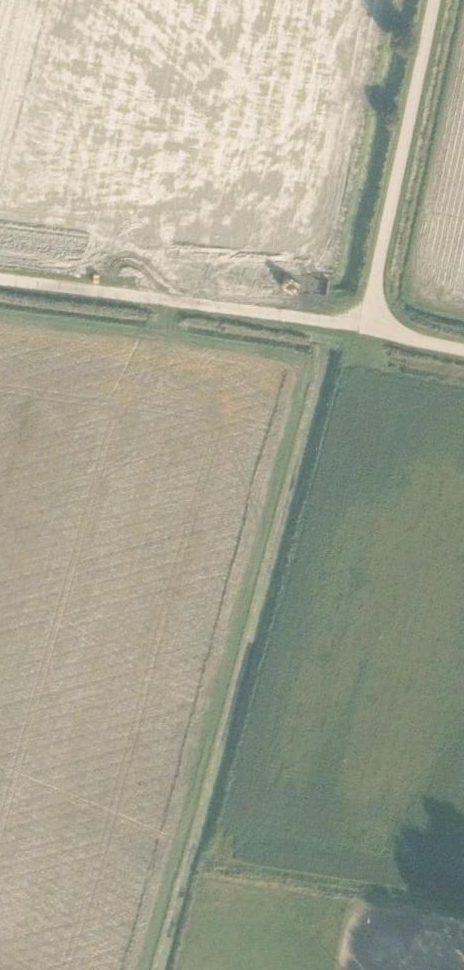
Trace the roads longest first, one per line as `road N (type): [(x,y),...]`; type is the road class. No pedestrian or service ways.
road 1 (unclassified): [(463,346),(365,324),(433,0)]
road 2 (track): [(365,324),(0,277)]

